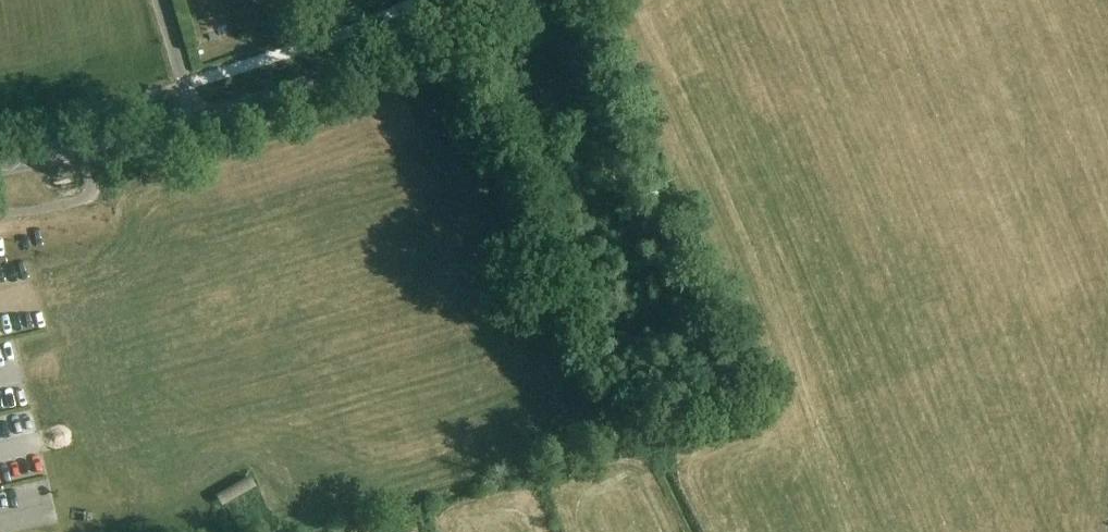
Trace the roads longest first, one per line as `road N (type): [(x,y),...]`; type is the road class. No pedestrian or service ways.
road 1 (tertiary): [(197,121),(285,97),(481,0)]
road 2 (tertiary): [(0,167),(197,121)]
road 3 (residential): [(197,121),(161,0)]

